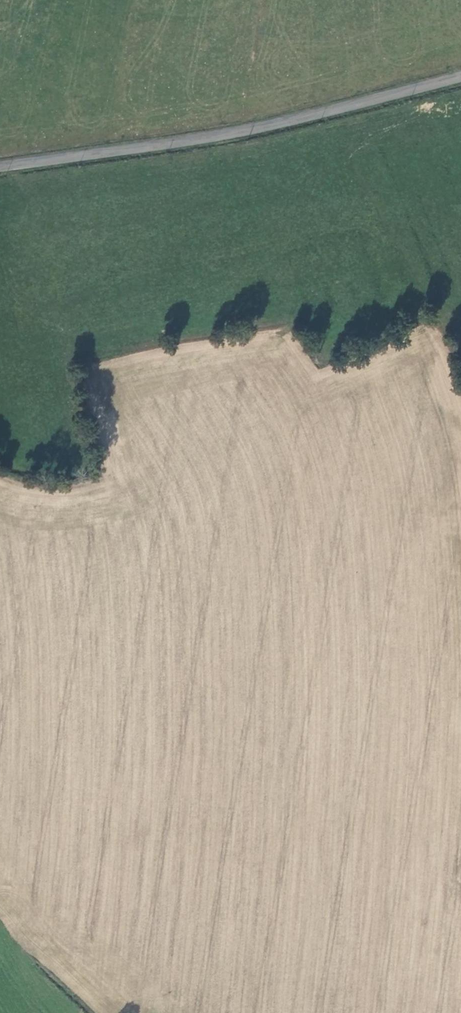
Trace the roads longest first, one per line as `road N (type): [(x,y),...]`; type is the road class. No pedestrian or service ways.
road 1 (unclassified): [(0,170),(221,140),(460,80)]

